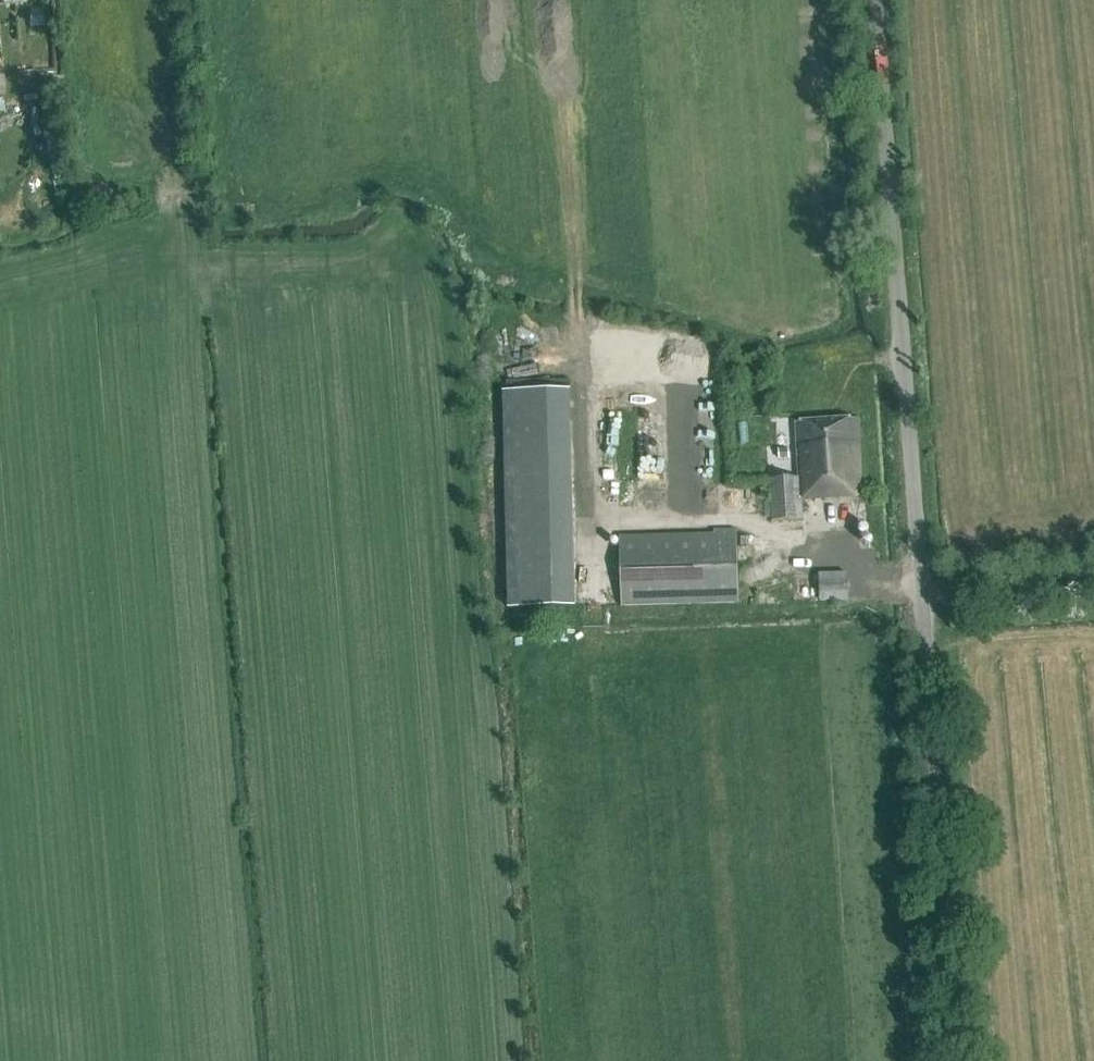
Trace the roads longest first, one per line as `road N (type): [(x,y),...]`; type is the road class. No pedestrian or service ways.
road 1 (unclassified): [(961,1060),(875,0)]

